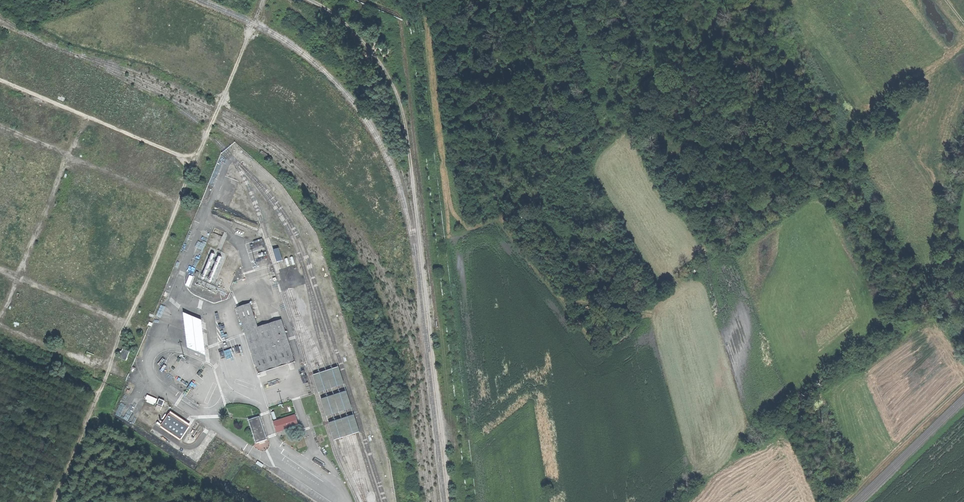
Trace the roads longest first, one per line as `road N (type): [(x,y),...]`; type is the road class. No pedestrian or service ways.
road 1 (track): [(842,501),(963,386)]
road 2 (track): [(130,180),(78,300)]

